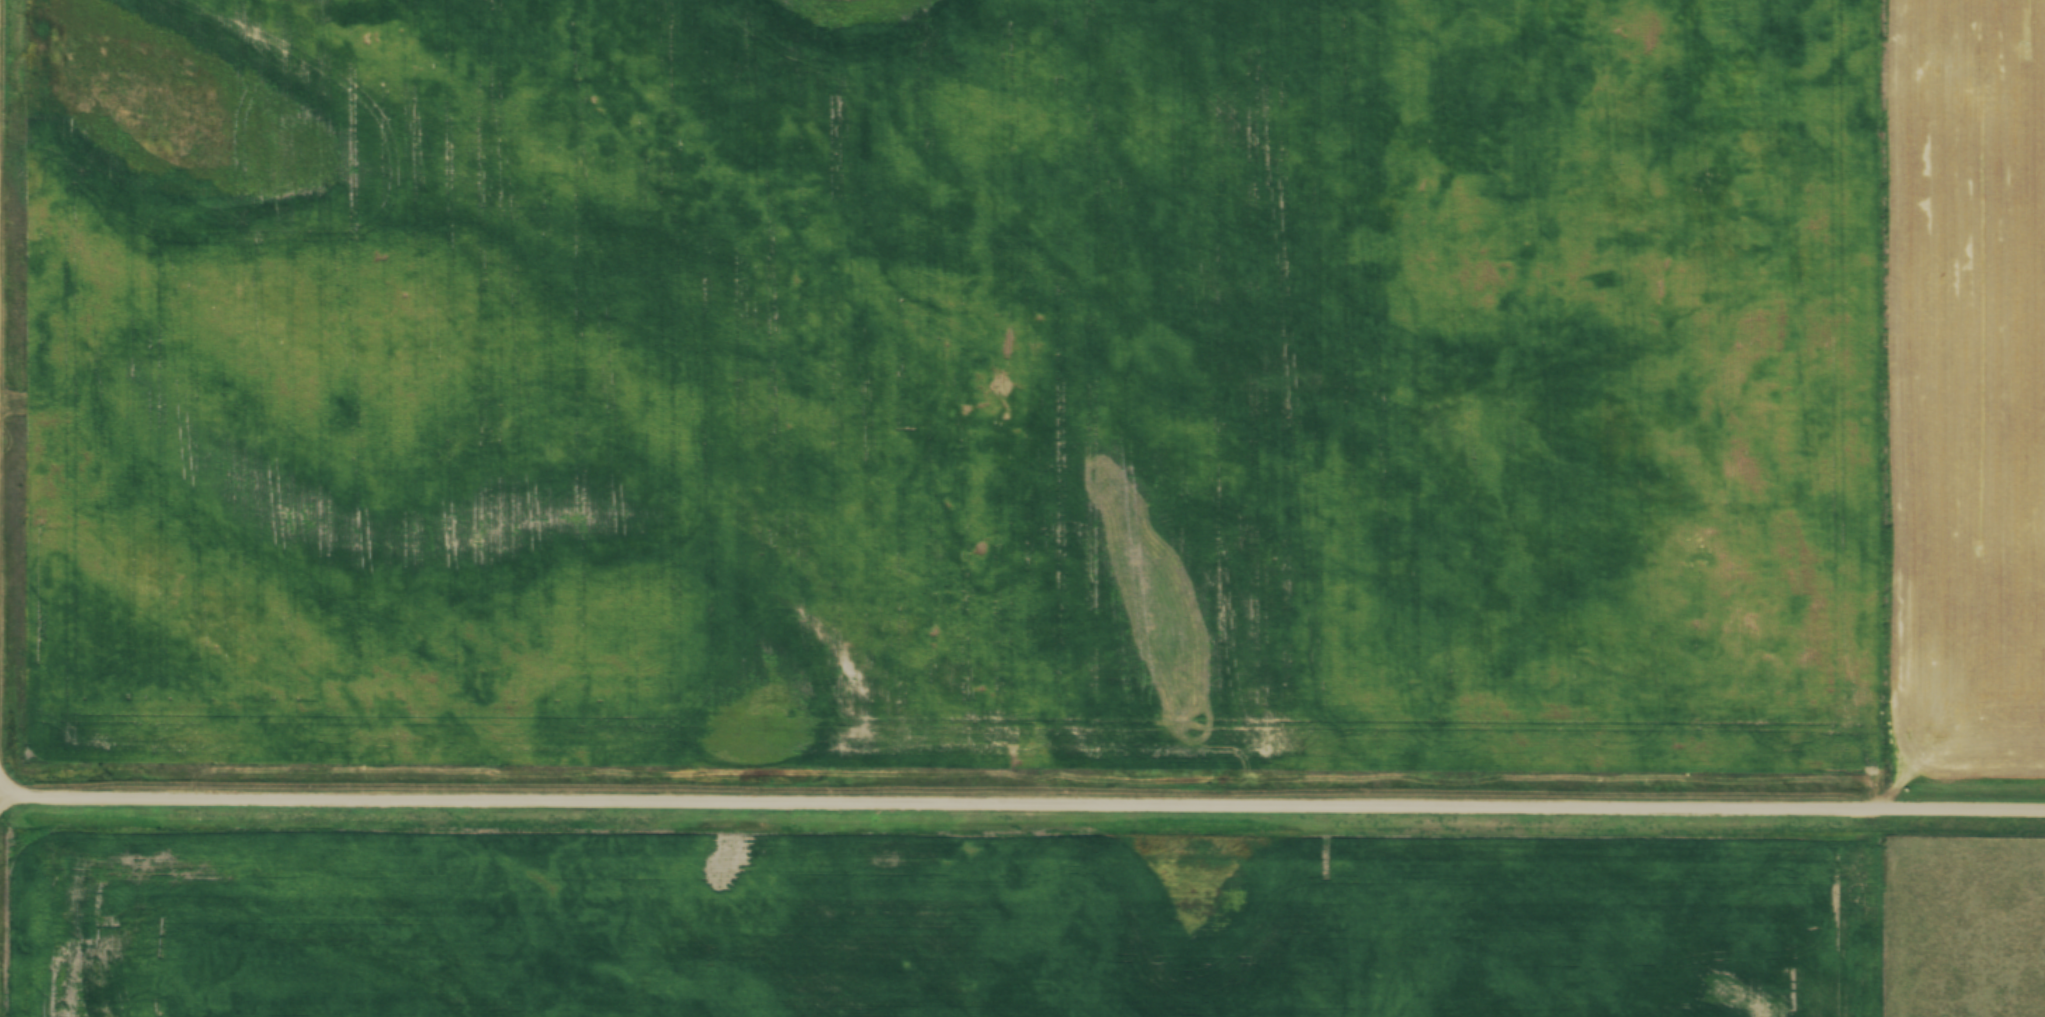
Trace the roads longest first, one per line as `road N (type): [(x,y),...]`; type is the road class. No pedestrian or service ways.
road 1 (residential): [(2044,806),(0,795)]

